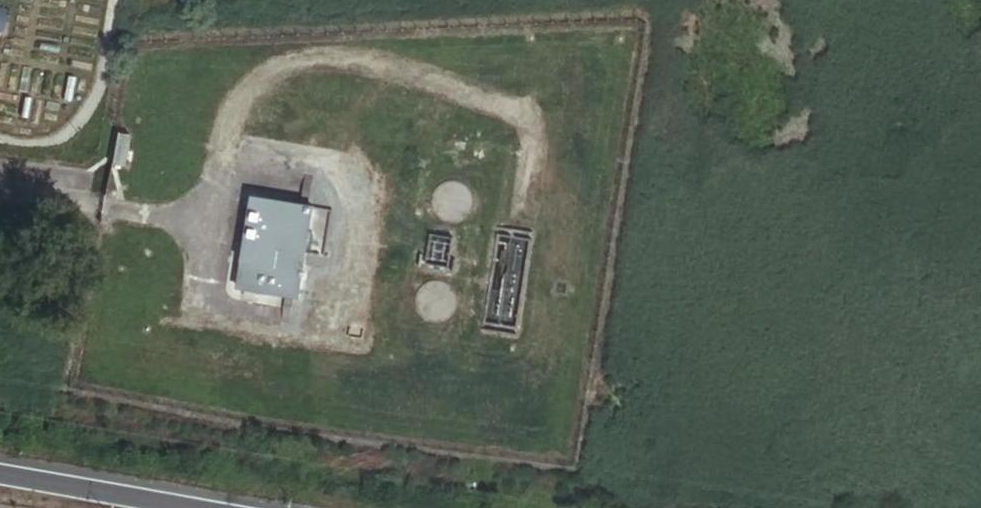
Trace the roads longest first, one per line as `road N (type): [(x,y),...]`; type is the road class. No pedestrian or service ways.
road 1 (tertiary): [(187,507),(0,475)]

